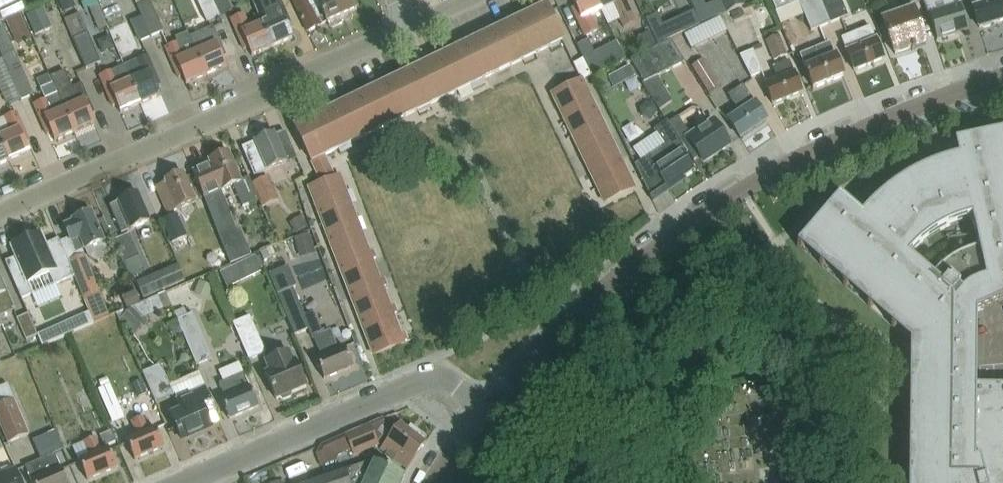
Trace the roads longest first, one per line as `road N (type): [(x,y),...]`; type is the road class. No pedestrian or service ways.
road 1 (unclassified): [(484,405),(636,261),(741,191),(859,130),(1002,76)]
road 2 (residential): [(0,211),(409,27)]
road 3 (residential): [(183,482),(420,381),(444,380),(484,405)]

